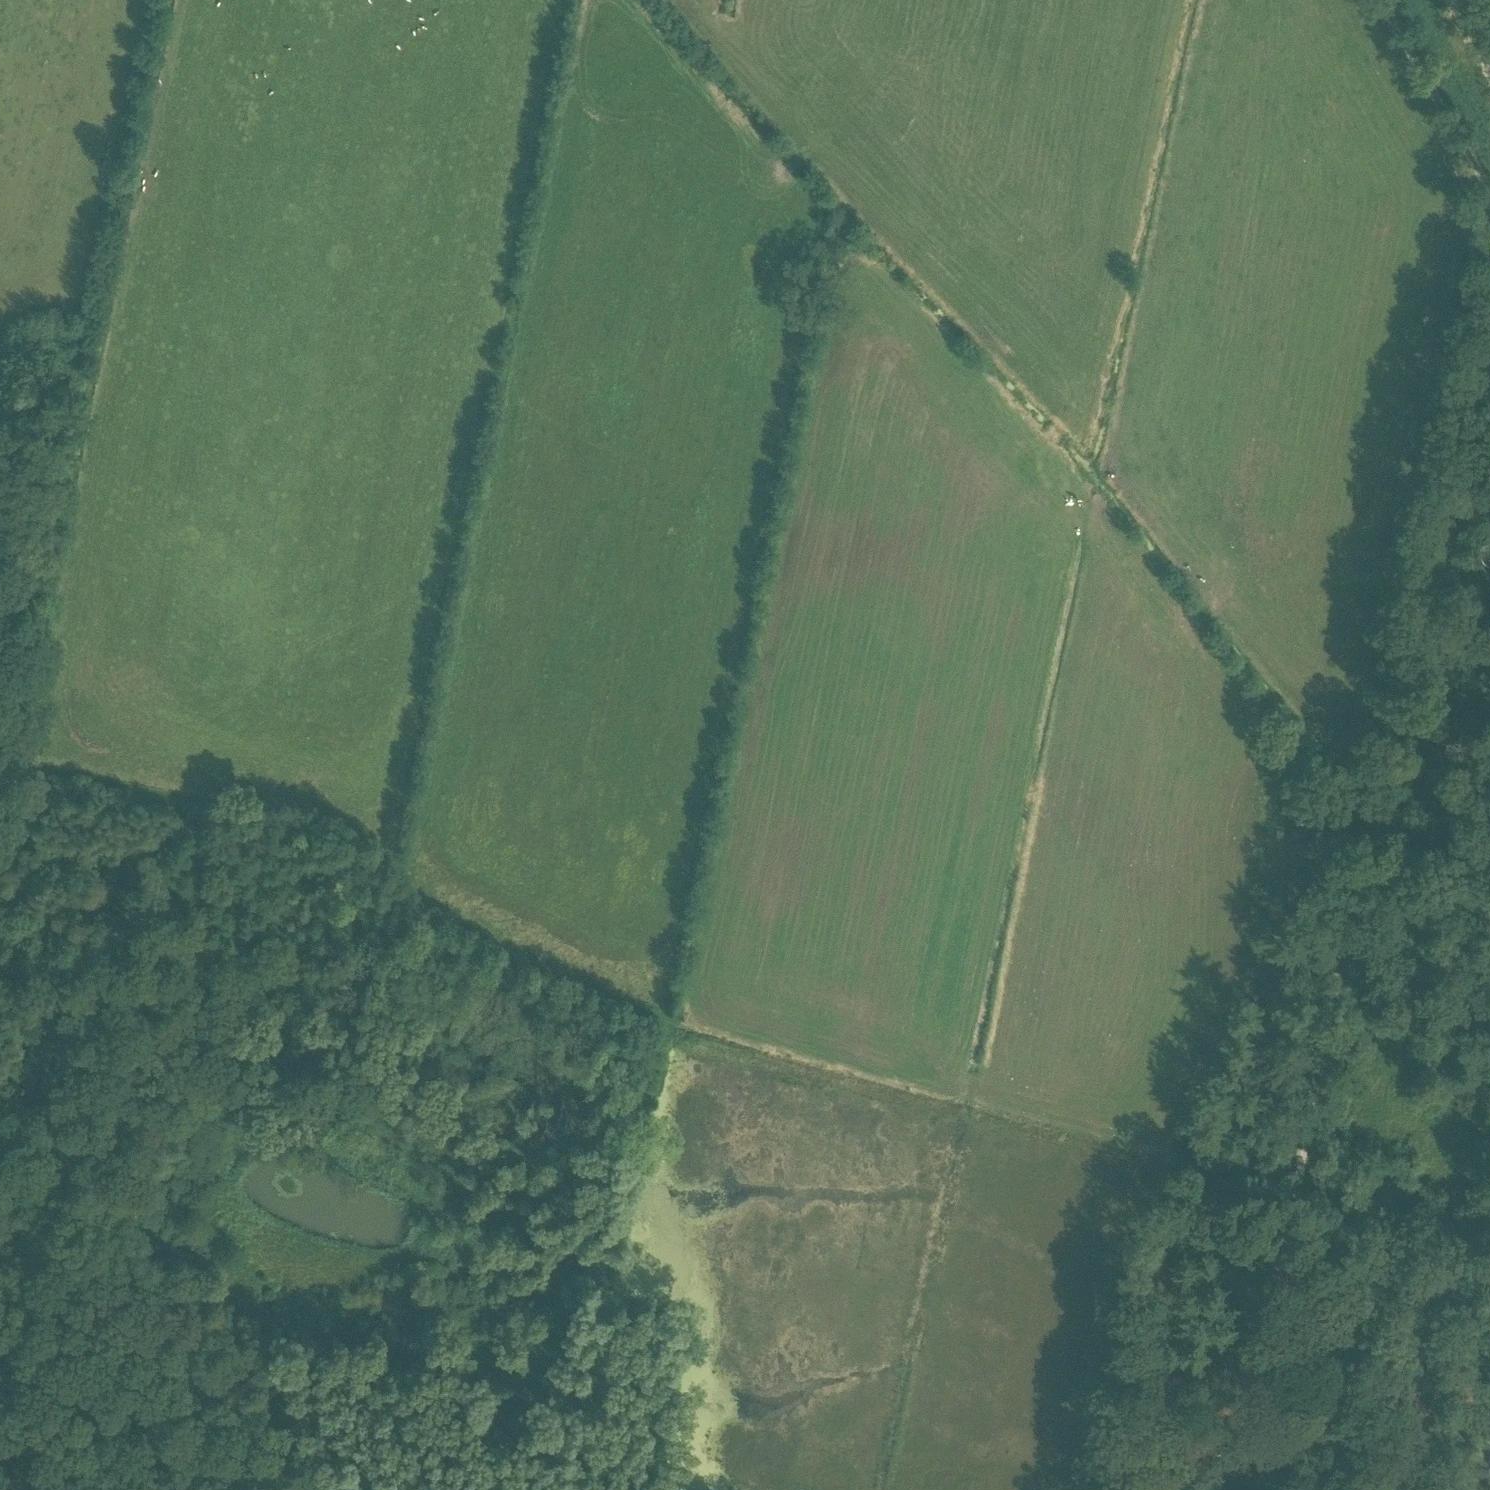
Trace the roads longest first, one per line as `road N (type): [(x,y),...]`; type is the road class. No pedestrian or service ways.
road 1 (track): [(1156,1489),(1191,1425),(1260,1362),(1270,1331),(1286,1220),(1489,275)]
road 2 (track): [(1489,194),(1379,0)]

